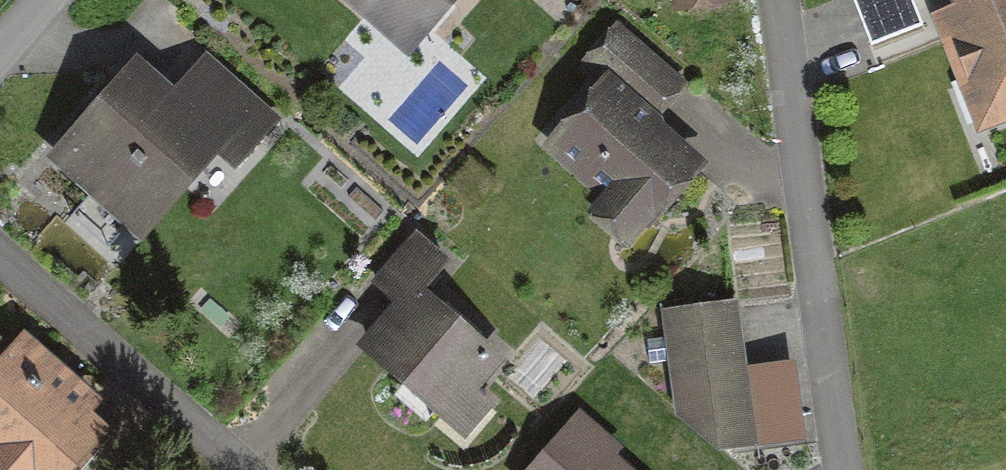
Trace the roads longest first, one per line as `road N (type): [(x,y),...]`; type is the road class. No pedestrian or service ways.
road 1 (residential): [(832,469),(769,0)]

